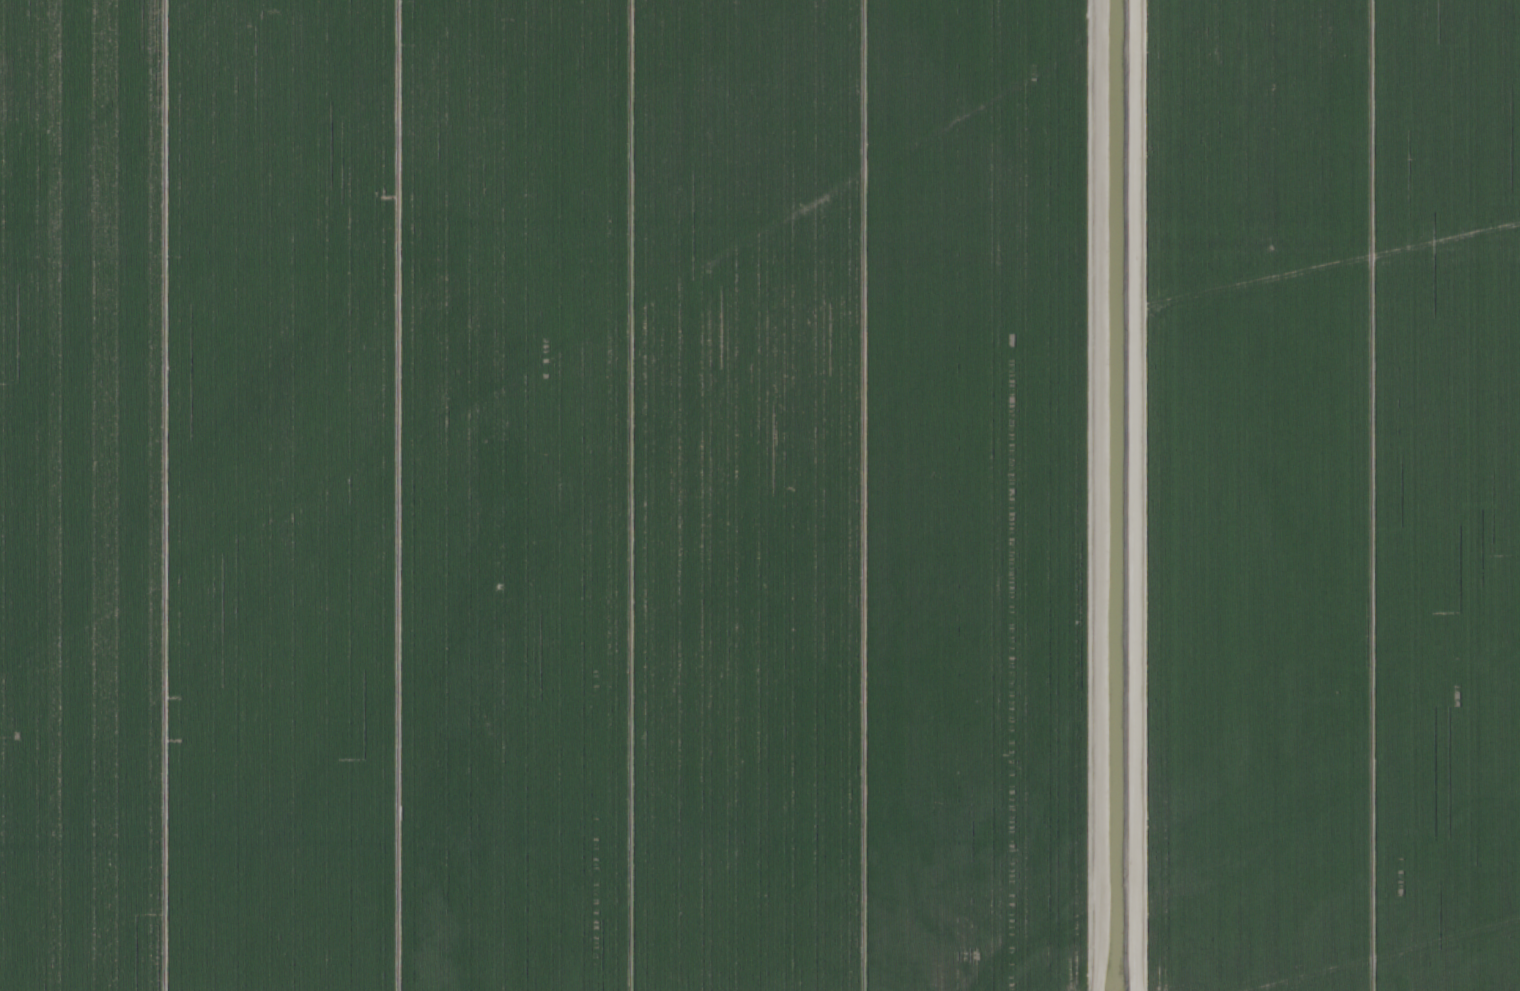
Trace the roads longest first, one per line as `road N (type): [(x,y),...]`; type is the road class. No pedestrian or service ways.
road 1 (residential): [(1132,990),(1132,0)]

